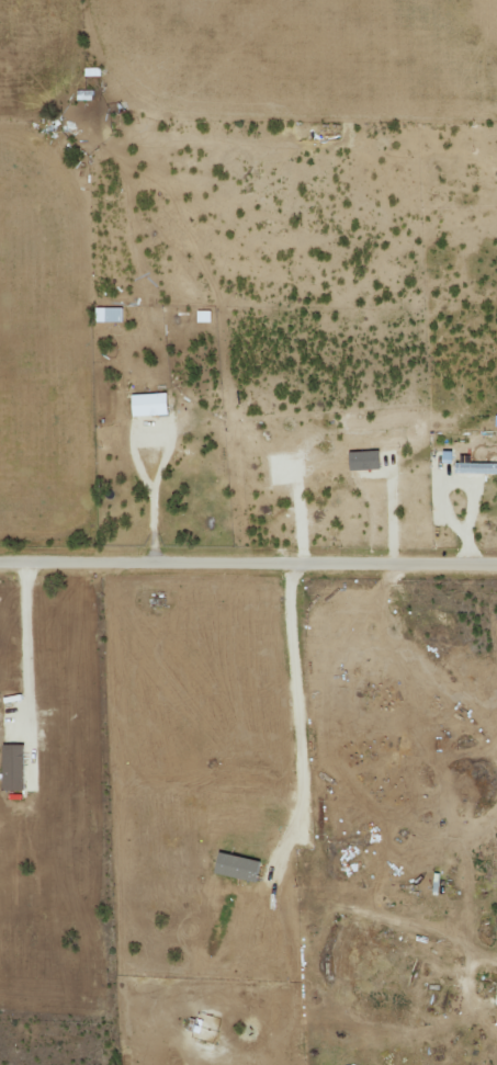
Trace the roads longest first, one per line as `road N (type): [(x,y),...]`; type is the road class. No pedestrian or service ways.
road 1 (residential): [(0,566),(496,563)]

